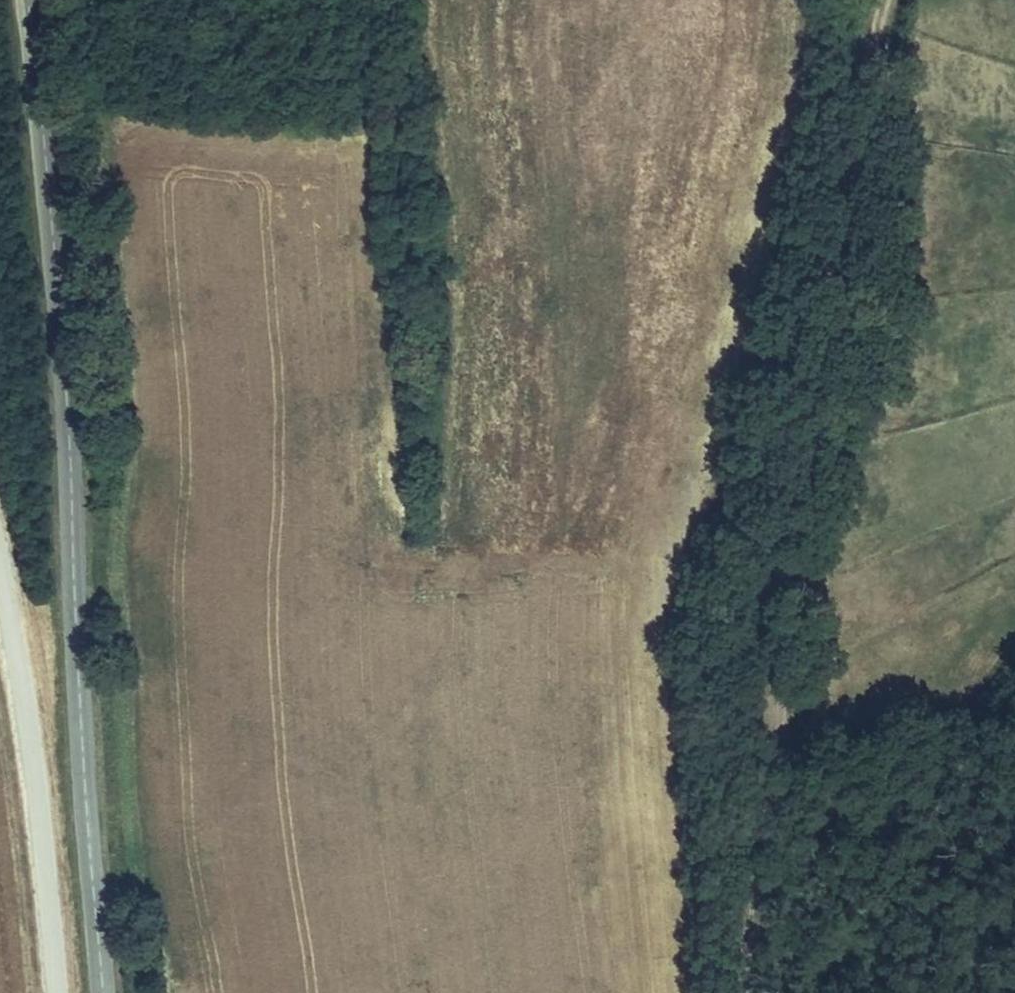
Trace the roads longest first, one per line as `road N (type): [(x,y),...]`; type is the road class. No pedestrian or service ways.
road 1 (track): [(746,992),(783,551),(840,230),(891,0)]
road 2 (unclassified): [(23,0),(52,228),(100,992)]

